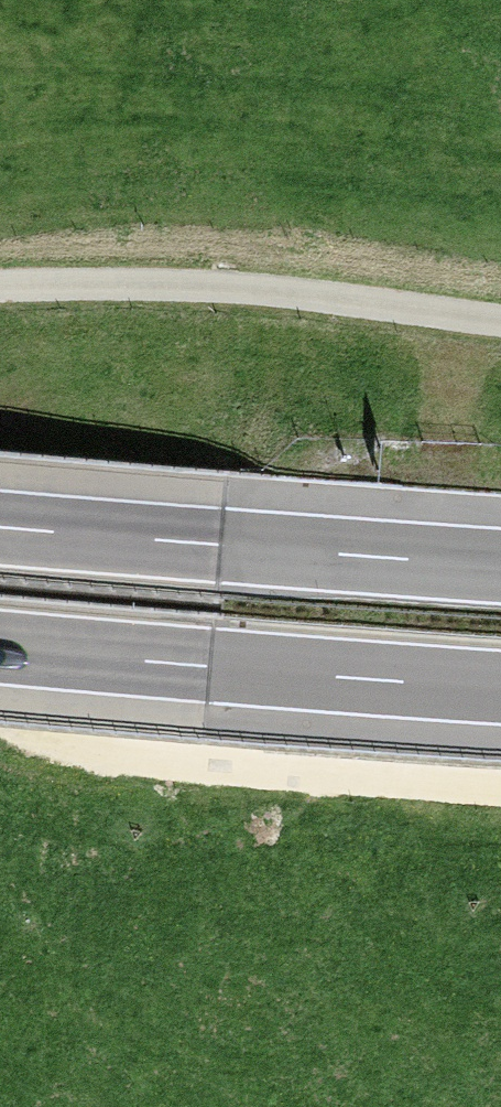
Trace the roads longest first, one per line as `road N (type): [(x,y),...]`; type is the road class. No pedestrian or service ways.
road 1 (track): [(0,683),(43,745),(199,769),(500,788)]
road 2 (motorway): [(0,647),(500,688)]
road 3 (track): [(500,319),(362,298),(0,294)]
road 4 (motorway): [(500,565),(0,526)]

